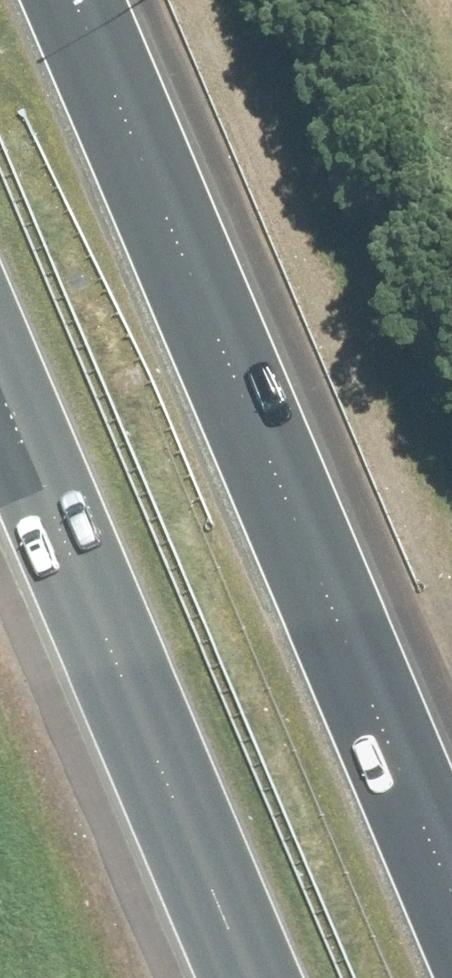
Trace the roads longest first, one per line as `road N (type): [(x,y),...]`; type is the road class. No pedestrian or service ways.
road 1 (motorway): [(75,0),(451,885)]
road 2 (motorway): [(243,977),(0,401)]

